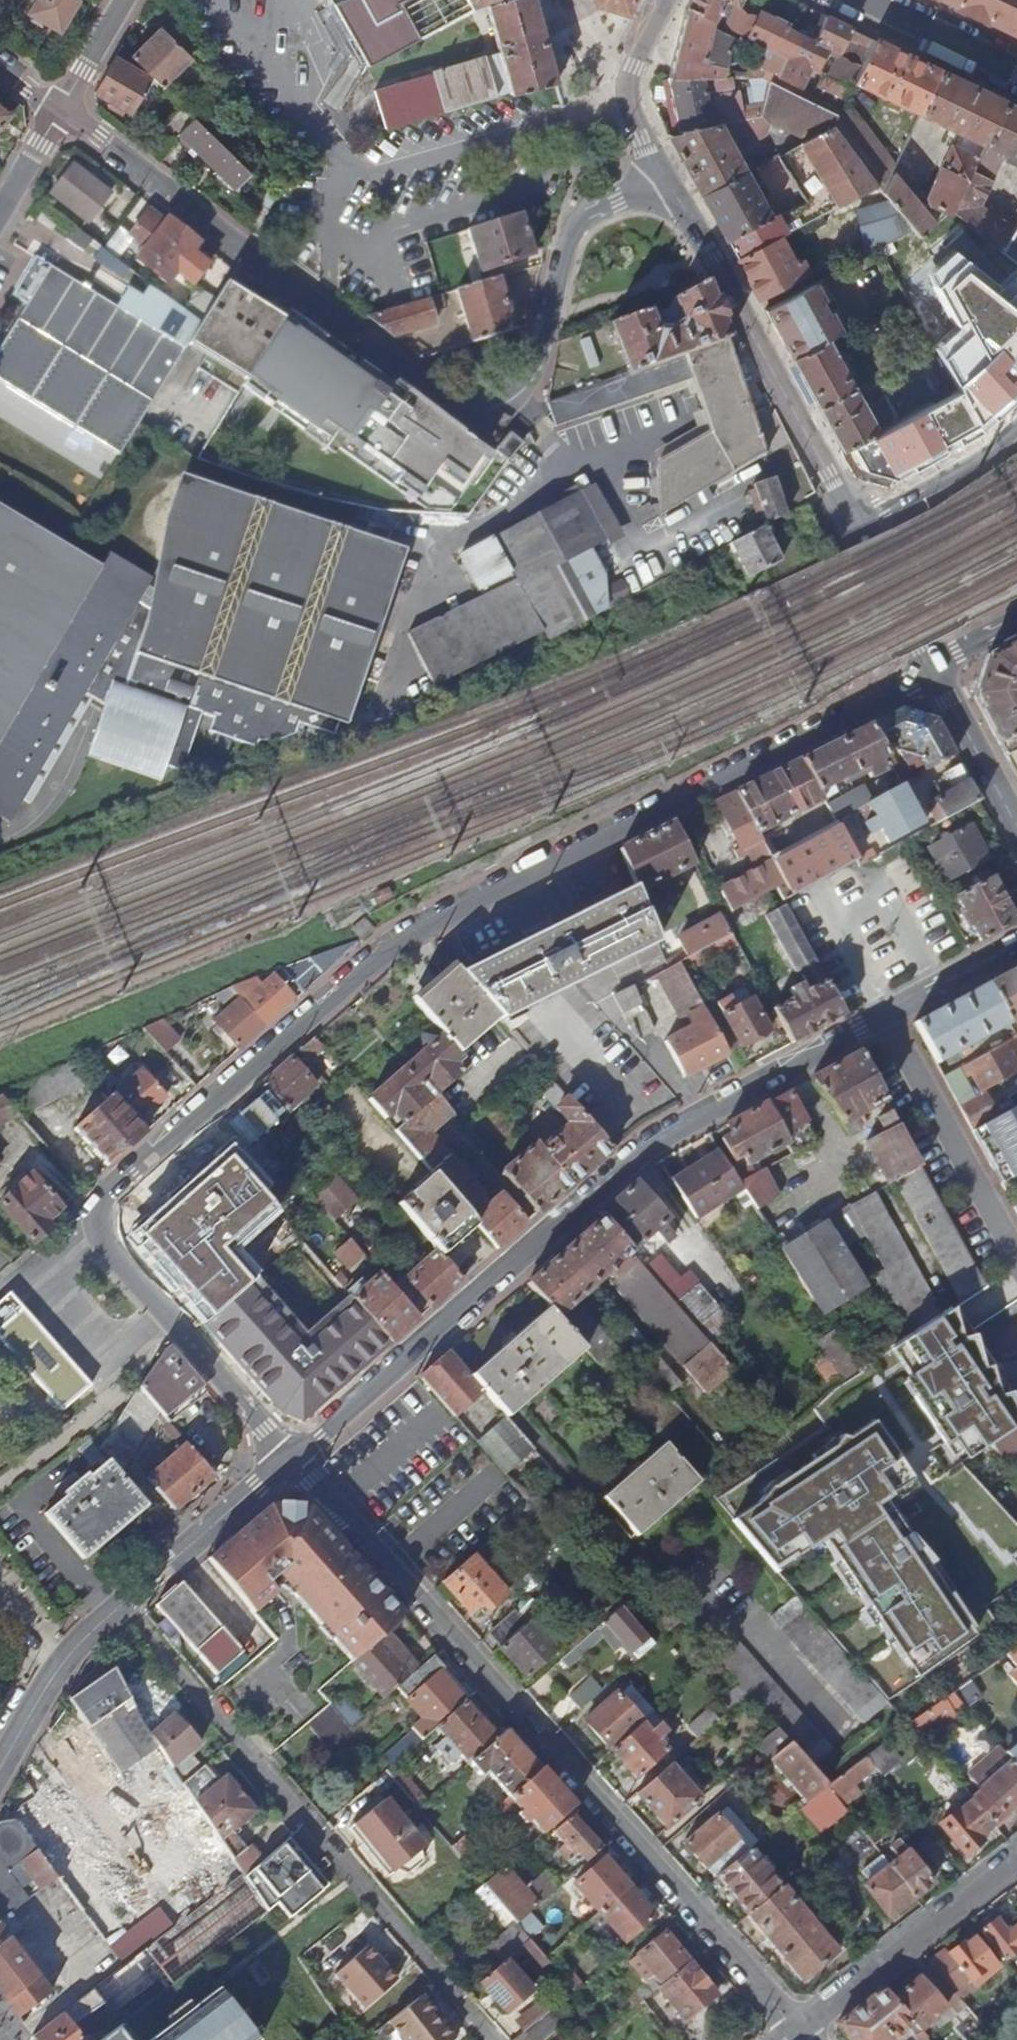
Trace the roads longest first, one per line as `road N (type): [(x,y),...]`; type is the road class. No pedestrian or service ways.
road 1 (residential): [(931,664),(912,683),(398,939),(102,1198),(97,1229),(292,1458)]
road 2 (residential): [(292,1458),(654,1145),(1016,945)]
road 3 (residential): [(61,111),(448,399),(472,407),(497,404),(524,381),(586,218),(665,177)]
road 4 (residential): [(292,1458),(796,2023)]
road 5 (residential): [(490,2039),(125,1605)]
road 6 (unclassified): [(665,177),(858,525)]
road 7 (residential): [(796,2023),(1016,1858)]
road 8 (residential): [(125,1605),(292,1458)]
road 9 (residential): [(0,1768),(54,1675),(125,1605)]
road 10 (residential): [(1016,429),(993,451),(858,525)]
road 11 (tertiary): [(931,664),(1016,825)]
road 12 (residential): [(1016,74),(867,0)]
road 13 (tertiary): [(867,541),(931,664)]
road 14 (residential): [(61,111),(125,0)]
road 15 (unclassified): [(633,67),(627,104),(665,177)]

